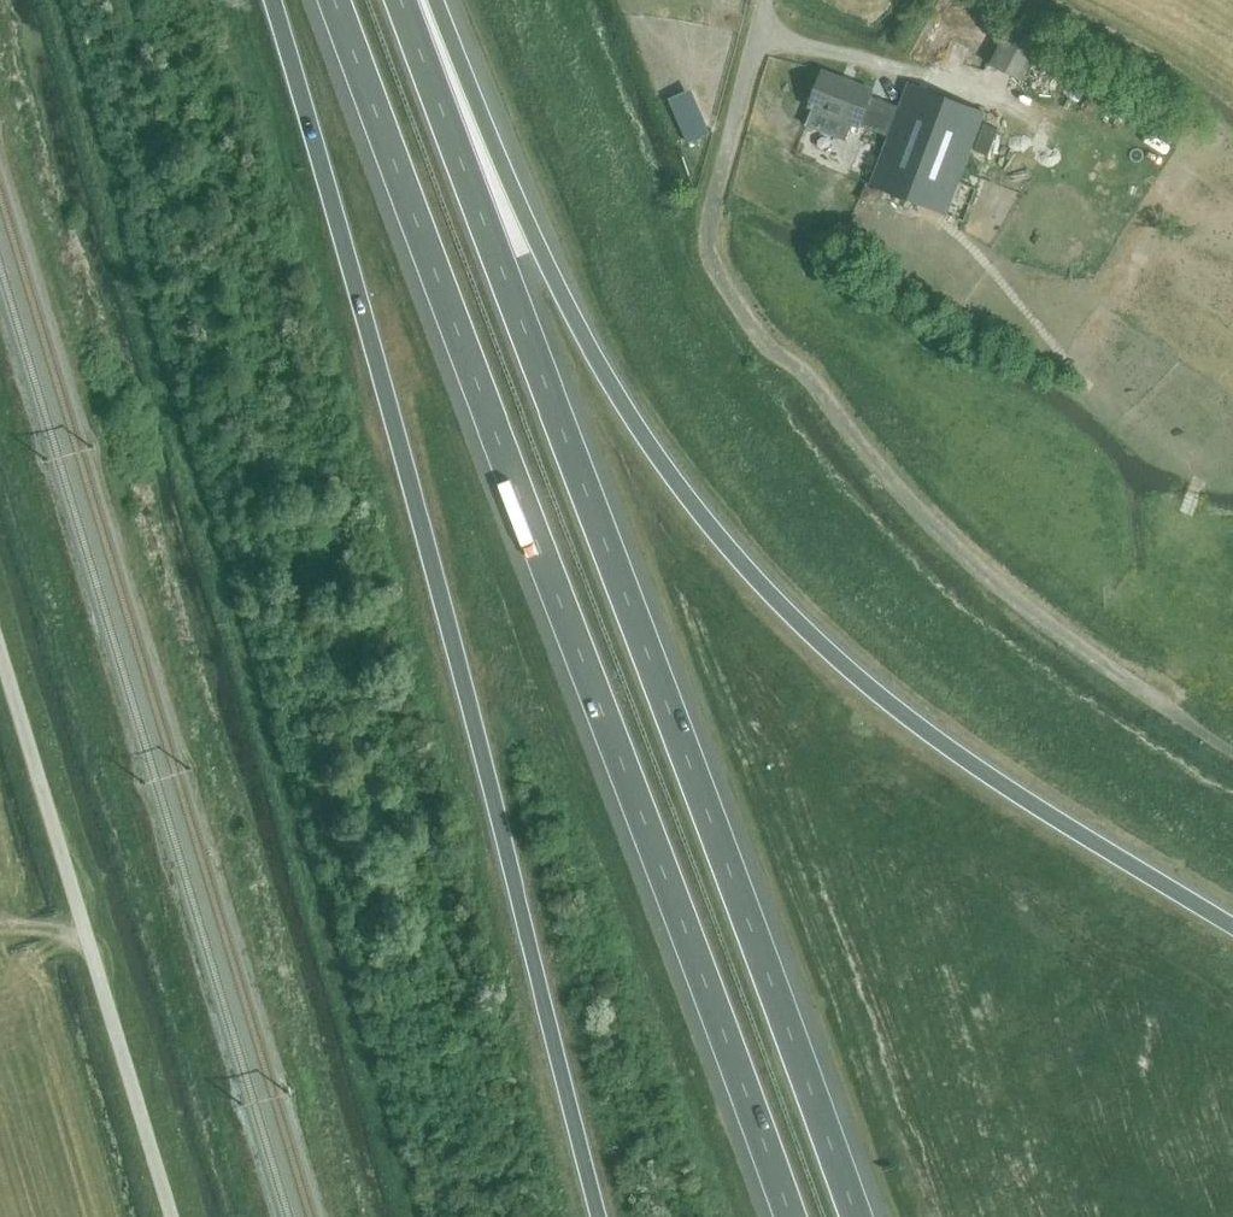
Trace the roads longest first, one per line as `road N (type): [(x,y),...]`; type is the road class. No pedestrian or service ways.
road 1 (motorway): [(859,1216),(402,0)]
road 2 (motorway): [(338,0),(791,1216)]
road 3 (motorway): [(275,0),(379,367),(598,1216)]
road 4 (motorway): [(1232,926),(946,746),(836,656),(741,563),(618,398),(548,266),(437,0)]
road 5 (unclassified): [(1202,732),(1020,602),(936,528),(806,373),(759,335),(715,269),(708,232),(763,0)]

